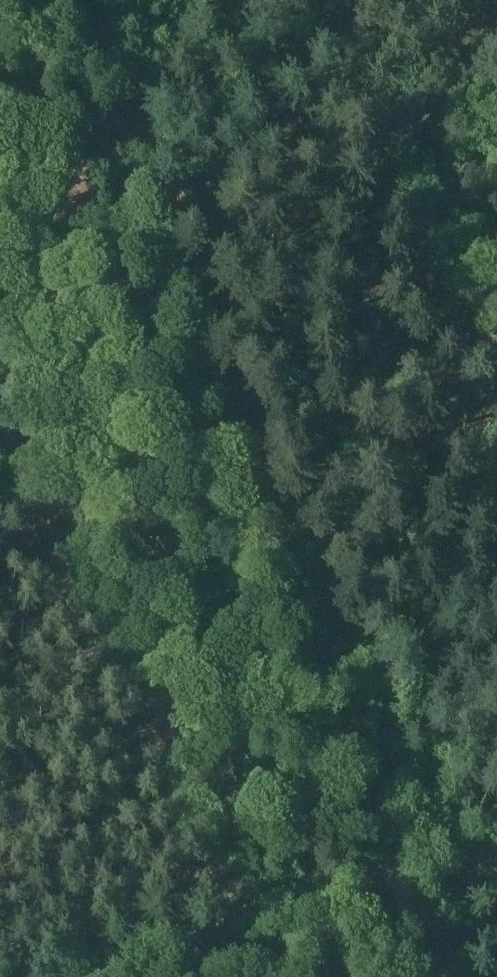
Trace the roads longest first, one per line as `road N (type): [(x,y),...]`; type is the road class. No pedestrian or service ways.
road 1 (track): [(433,976),(172,272),(81,0)]

